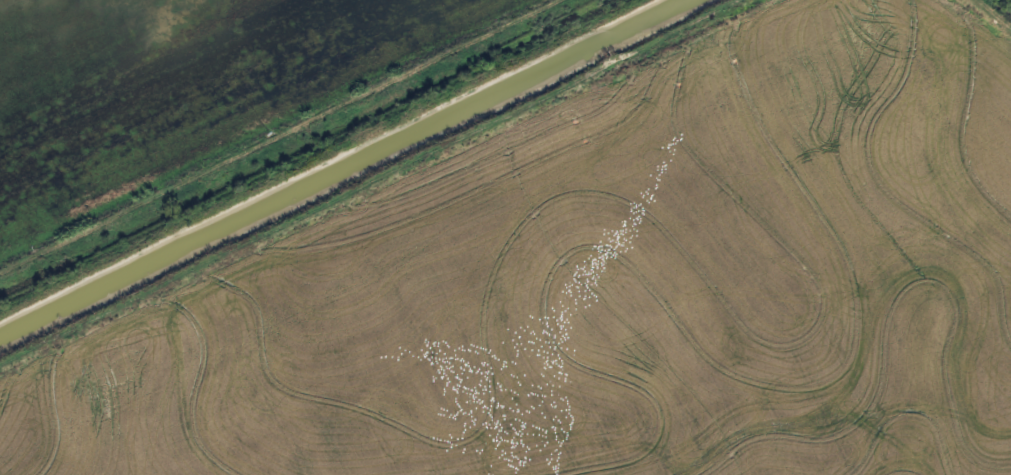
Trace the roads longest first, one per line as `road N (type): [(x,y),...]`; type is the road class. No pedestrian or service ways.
road 1 (residential): [(760,0),(0,373)]

